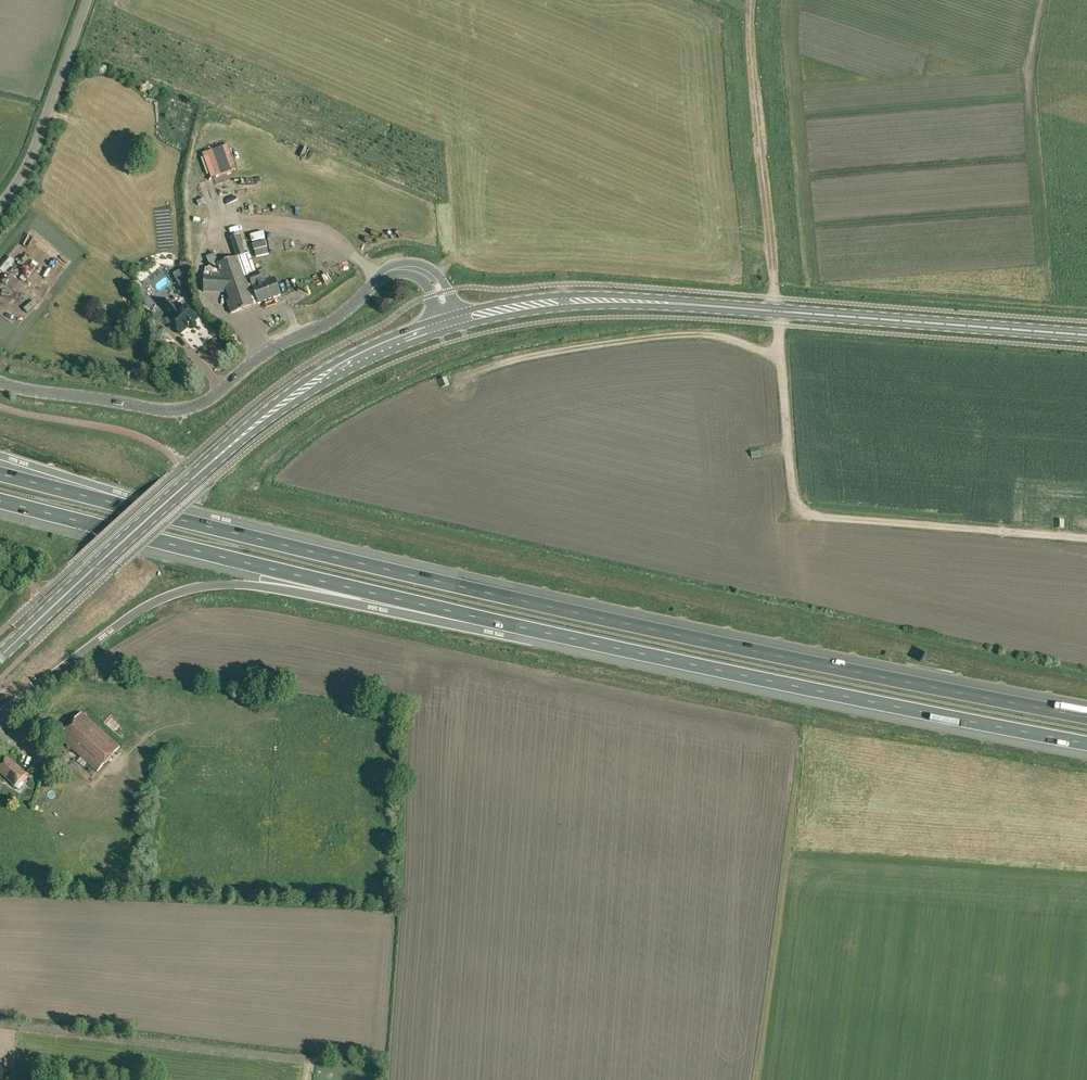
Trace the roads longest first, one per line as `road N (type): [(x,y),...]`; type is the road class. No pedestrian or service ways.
road 1 (motorway): [(1086,716),(539,605),(0,474)]
road 2 (motorway): [(0,502),(535,631),(1086,744)]
road 3 (tertiary): [(1086,335),(620,300),(542,303),(458,320)]
road 4 (tertiary): [(0,656),(276,409),(368,353),(440,326)]
road 5 (track): [(778,325),(798,514),(1086,539)]
road 6 (unclassified): [(0,383),(160,410),(189,408),(271,349),(338,317),(389,270)]
road 7 (track): [(781,359),(718,334),(683,335),(566,347),(454,379)]
road 8 (track): [(757,1079),(796,756)]
road 9 (track): [(775,298),(752,18)]
road 10 (unclassified): [(0,206),(30,160),(88,0)]

